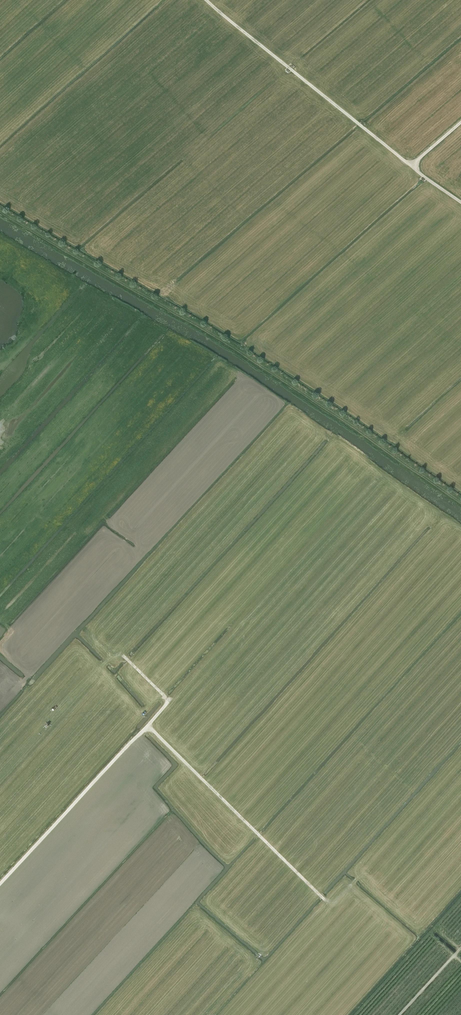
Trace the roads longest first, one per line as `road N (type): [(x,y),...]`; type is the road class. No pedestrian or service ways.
road 1 (track): [(206,0),(460,202)]
road 2 (track): [(0,883),(169,700),(123,656)]
road 3 (track): [(148,726),(322,898)]

